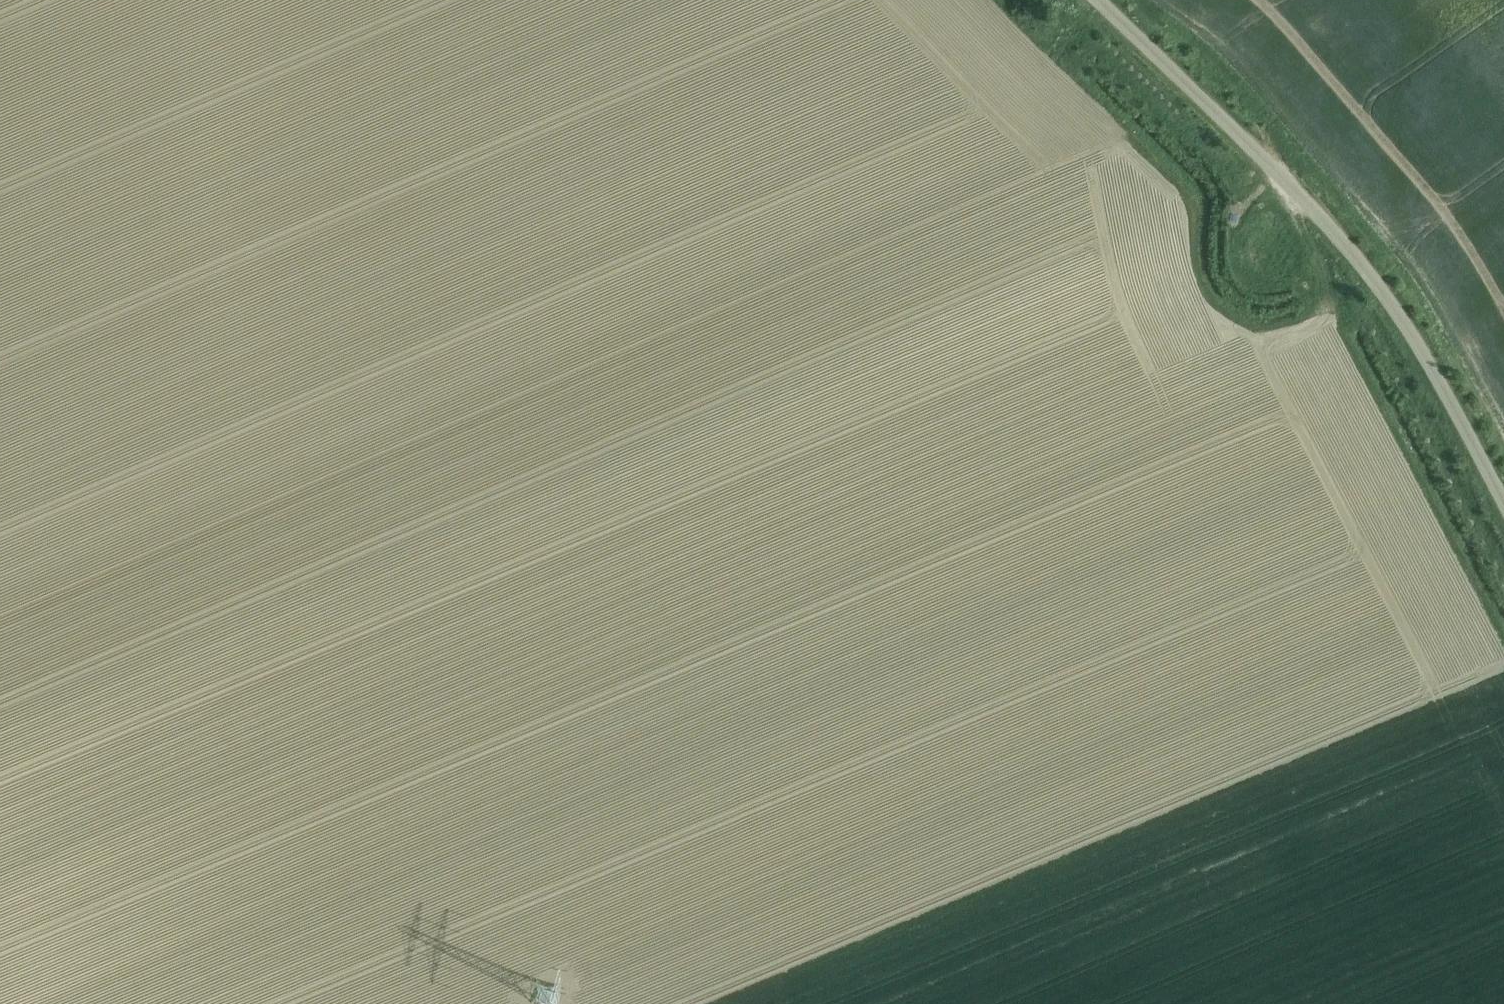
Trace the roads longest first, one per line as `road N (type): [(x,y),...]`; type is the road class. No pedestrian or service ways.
road 1 (unclassified): [(1503,516),(1341,240),(1101,0)]

